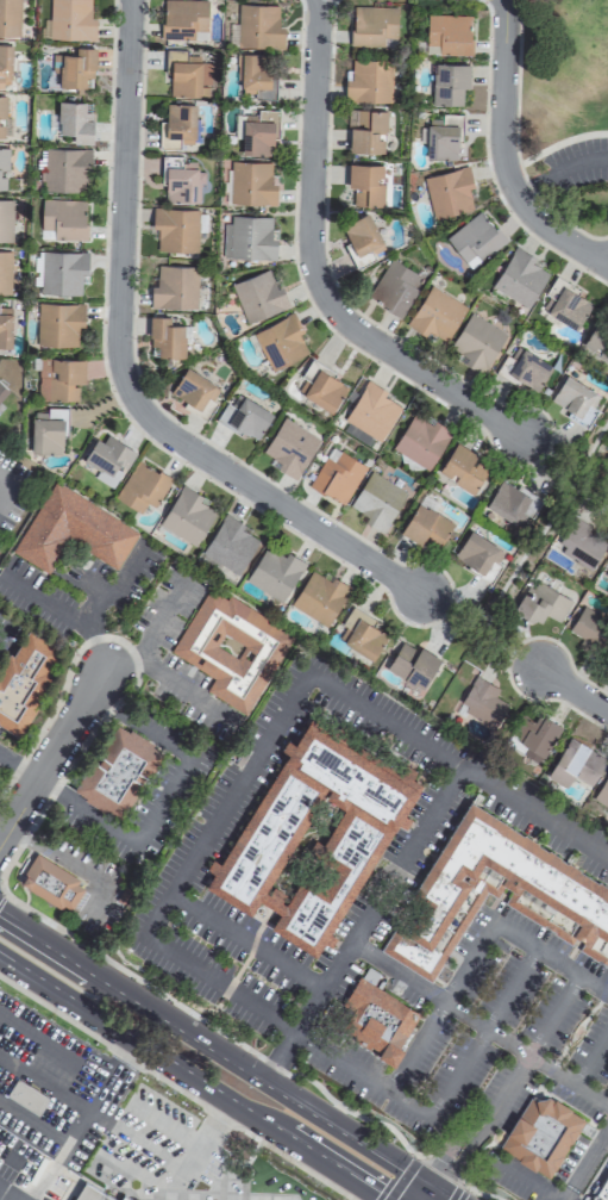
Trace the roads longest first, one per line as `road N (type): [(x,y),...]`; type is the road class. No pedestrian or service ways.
road 1 (residential): [(425,598),(180,443),(132,388),(123,341),(130,0)]
road 2 (residential): [(520,434),(353,330),(326,291),(315,244),(318,0)]
road 3 (primary): [(448,1199),(0,917)]
road 4 (primary): [(0,954),(391,1199)]
road 5 (residential): [(607,257),(550,231),(509,181),(501,149),(504,0)]
road 6 (residential): [(11,822),(108,665)]

